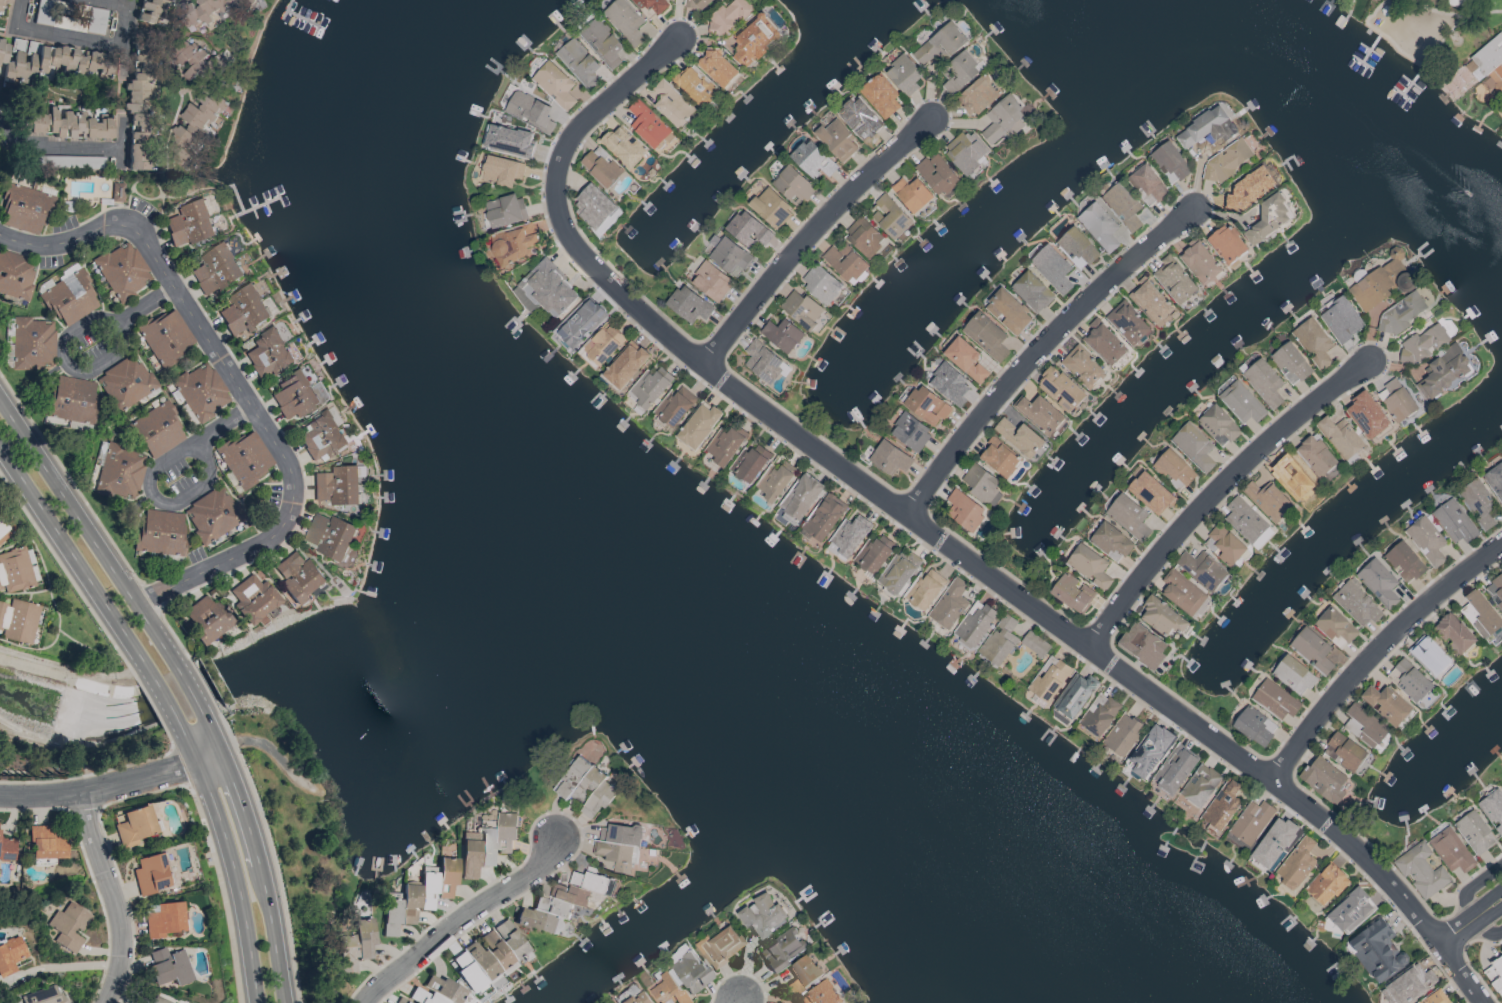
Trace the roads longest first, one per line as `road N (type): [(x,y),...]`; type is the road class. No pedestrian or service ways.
road 1 (residential): [(559,190),(570,232),(659,325),(1327,823),(1377,868),(1438,943)]
road 2 (residential): [(135,604),(272,536),(290,510),(290,472),(139,233),(111,223),(39,245),(0,234)]
road 3 (residential): [(1195,208),(1059,329),(910,512)]
road 4 (tertiary): [(220,749),(177,667),(0,401)]
road 5 (residential): [(1369,362),(1220,487),(1152,565),(1094,653)]
road 6 (tertiary): [(0,446),(152,675),(197,760)]
road 7 (residential): [(934,117),(808,238),(708,363)]
road 8 (residential): [(1501,543),(1363,664),(1271,779)]
road 9 (tertiary): [(282,1002),(261,874),(220,749)]
road 10 (residential): [(556,837),(536,868),(458,920),(363,1002)]
road 11 (tertiary): [(197,760),(233,871),(257,1002)]
road 12 (residential): [(79,792),(121,932),(107,1002)]
road 13 (residential): [(682,37),(585,122),(565,154),(559,190)]
road 14 (residential): [(197,760),(79,792),(0,795)]
road 15 (residential): [(199,439),(152,469),(156,497),(176,501),(207,481),(199,439)]
road 16 (residential): [(123,326),(124,318),(93,319),(65,337),(63,356),(87,370),(121,348),(123,326)]
road 17 (residential): [(0,127),(15,144),(123,147),(123,117)]
road 18 (residential): [(21,0),(16,30),(124,46)]

